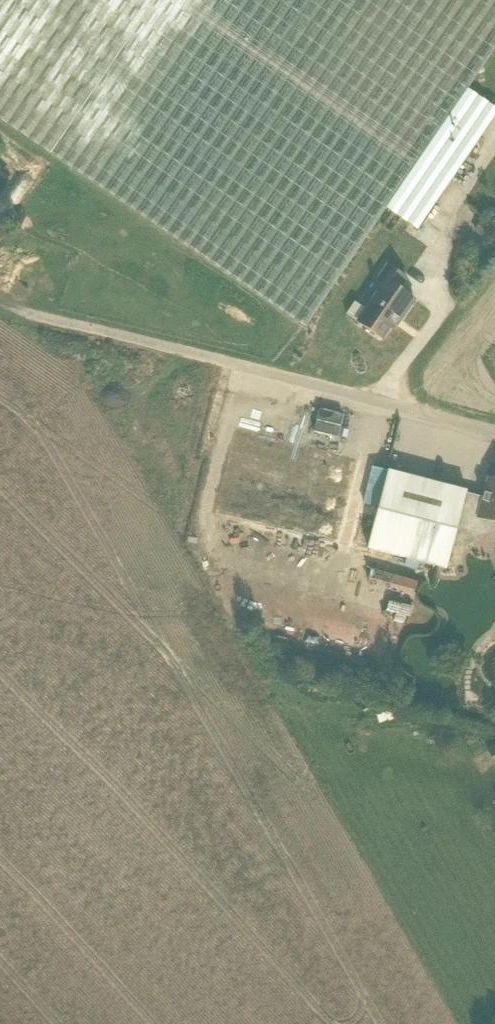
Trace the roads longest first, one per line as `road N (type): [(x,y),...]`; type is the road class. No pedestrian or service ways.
road 1 (track): [(385,403),(0,300)]

